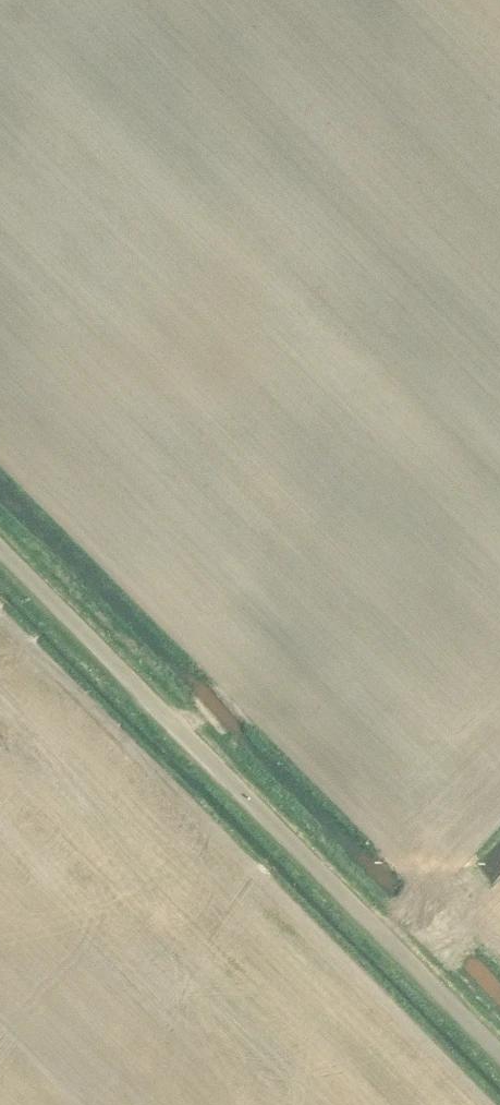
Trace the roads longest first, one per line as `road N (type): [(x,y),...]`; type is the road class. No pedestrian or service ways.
road 1 (unclassified): [(499,1054),(0,548)]

